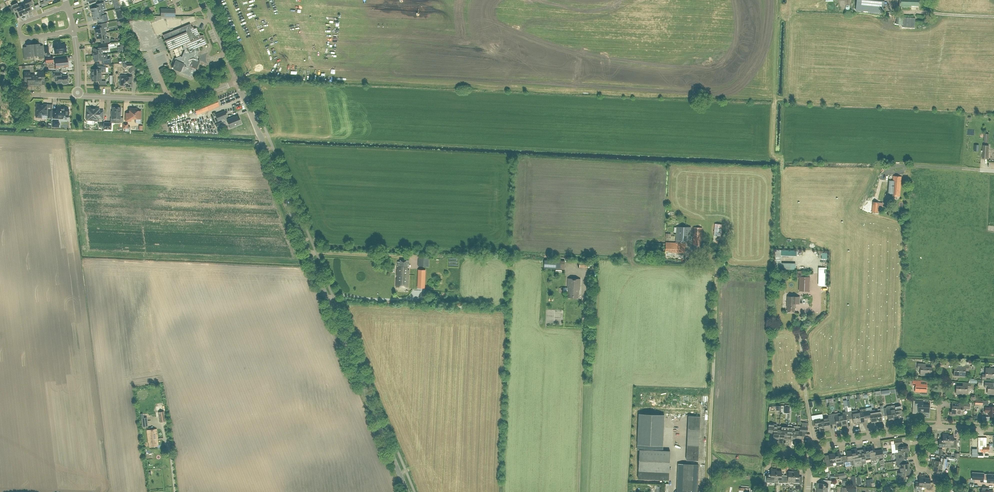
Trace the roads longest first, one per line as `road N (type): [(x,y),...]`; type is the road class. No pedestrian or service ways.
road 1 (tertiary): [(407,491),(238,81)]
road 2 (residential): [(810,457),(821,445),(928,428)]

